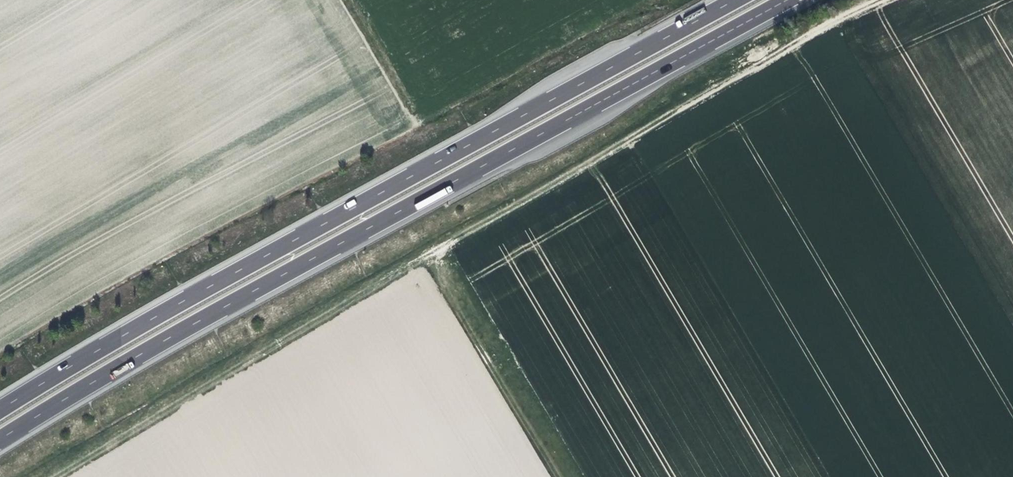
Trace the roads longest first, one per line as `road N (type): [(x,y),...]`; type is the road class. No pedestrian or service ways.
road 1 (motorway): [(0,439),(191,326),(788,0)]
road 2 (motorway): [(734,0),(0,409)]
road 3 (track): [(552,476),(426,264),(884,0)]

